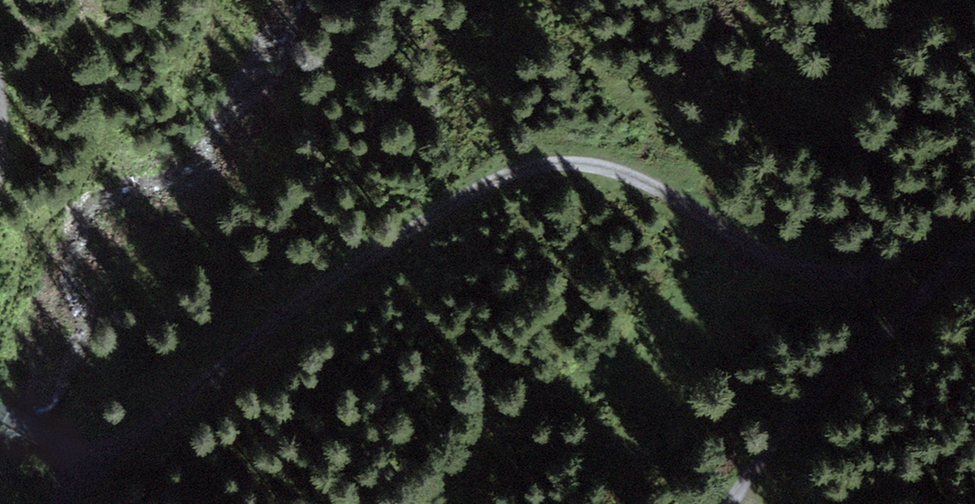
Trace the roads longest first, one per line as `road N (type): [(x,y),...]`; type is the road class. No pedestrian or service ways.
road 1 (track): [(974,205),(881,265),(817,275),(638,177),(597,163),(521,166),(263,326),(138,432),(49,440),(0,424)]
road 2 (track): [(731,503),(805,410),(974,250)]

